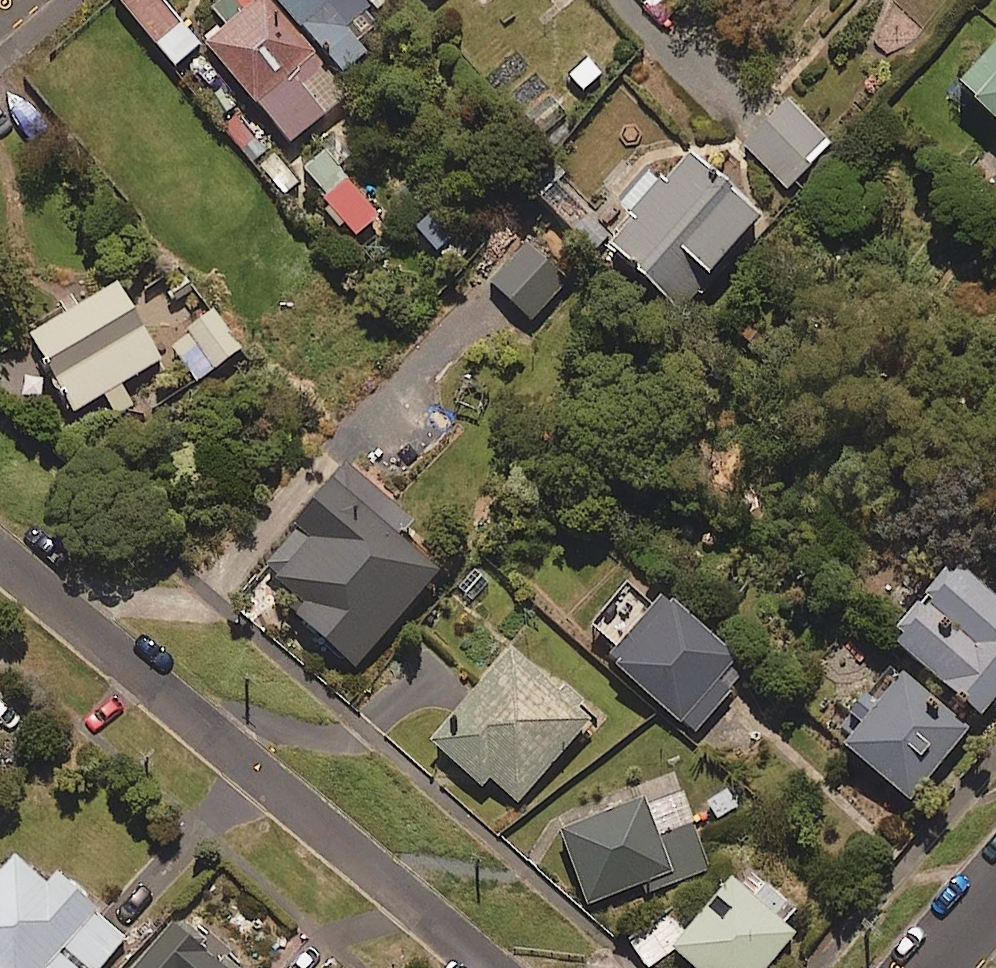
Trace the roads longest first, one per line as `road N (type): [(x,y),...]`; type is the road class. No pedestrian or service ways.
road 1 (residential): [(0,556),(487,967)]

